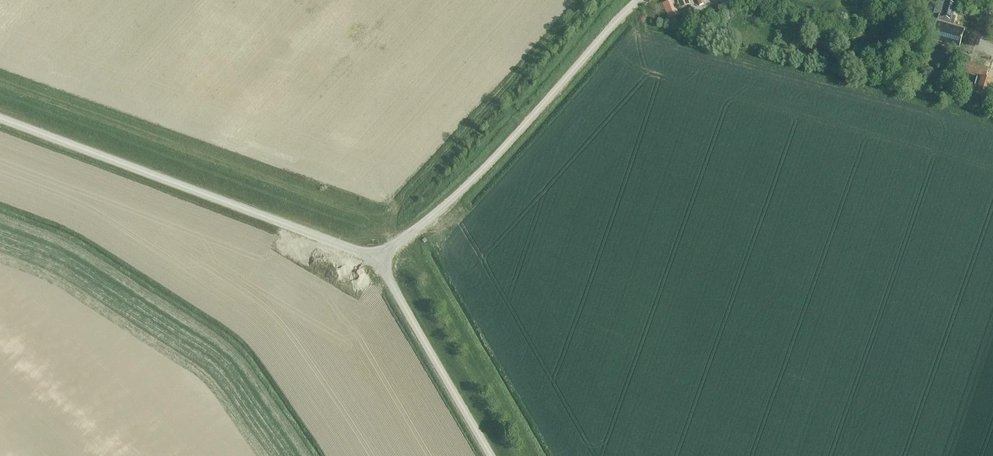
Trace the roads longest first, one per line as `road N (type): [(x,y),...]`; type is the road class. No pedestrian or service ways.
road 1 (unclassified): [(382,260),(0,118)]
road 2 (unclassified): [(382,260),(500,152),(639,0)]
road 3 (unclassified): [(490,455),(382,260)]

